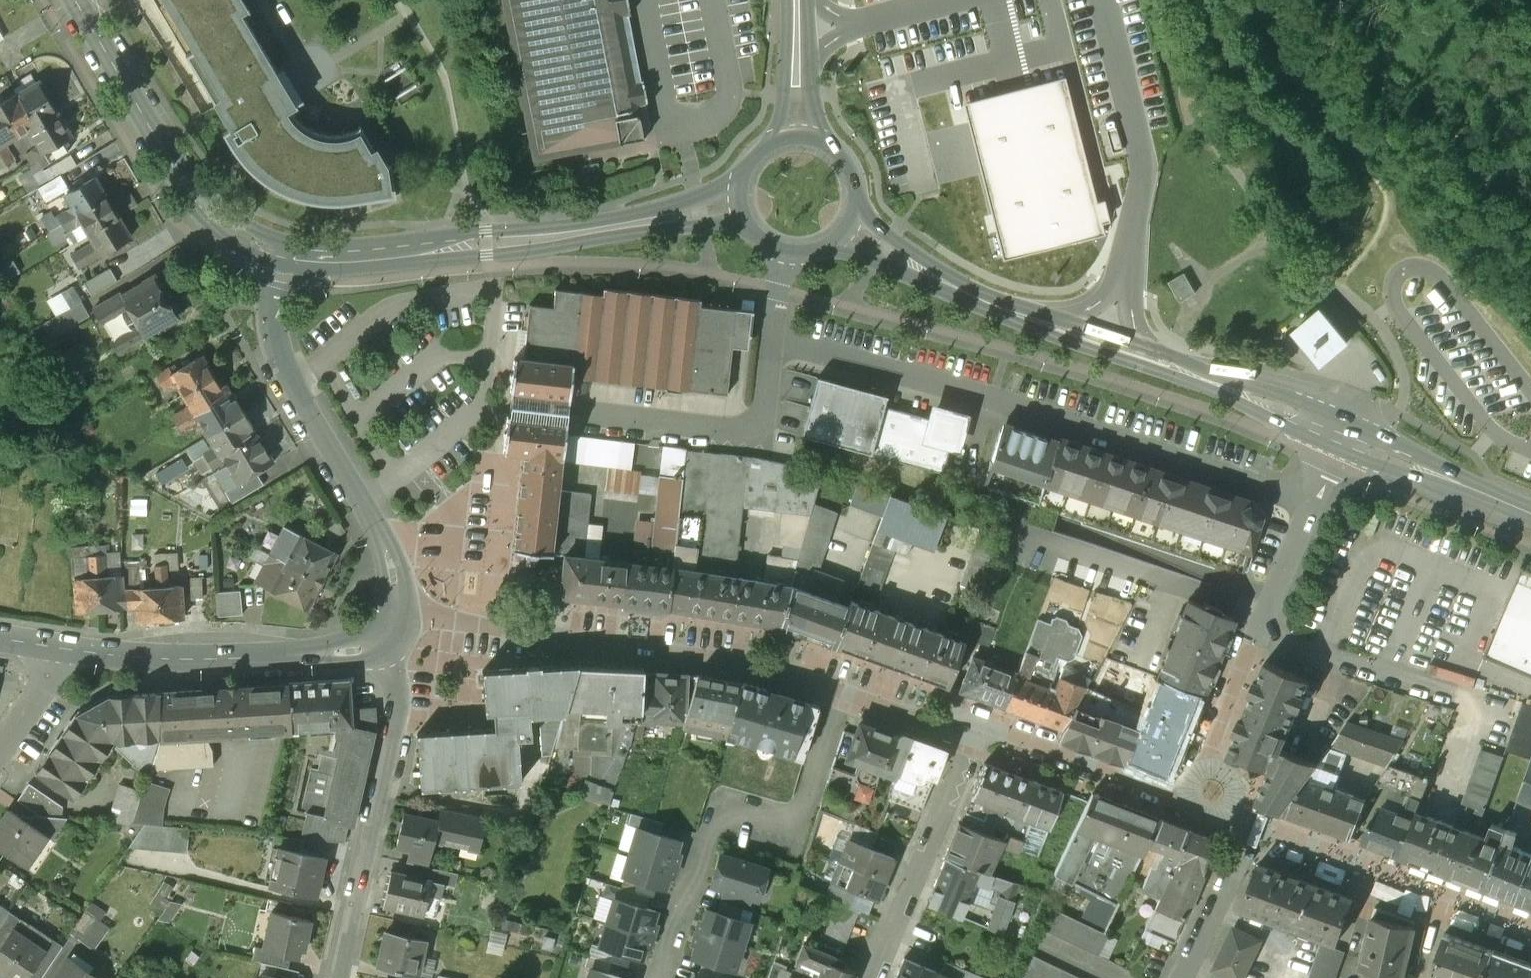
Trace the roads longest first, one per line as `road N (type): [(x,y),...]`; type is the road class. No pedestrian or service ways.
road 1 (residential): [(772,346),(996,400),(1311,509)]
road 2 (secondary): [(749,204),(486,244),(321,259),(279,254)]
road 3 (residential): [(839,693),(750,664),(401,616)]
road 4 (residential): [(839,693),(800,815),(726,808),(707,832),(661,977)]
road 5 (residential): [(339,977),(392,724),(385,646)]
road 6 (tertiary): [(385,646),(247,659),(51,648)]
road 7 (secondary): [(279,254),(232,231),(192,196),(75,0)]
road 8 (secondary): [(1057,330),(1282,407),(1341,436)]
road 9 (residential): [(1530,925),(1262,824)]
road 10 (residential): [(1207,770),(1311,509)]
road 11 (tertiary): [(359,503),(270,337),(279,254)]
road 12 (residential): [(772,346),(769,400),(747,431),(580,416)]
road 13 (residential): [(970,741),(873,977)]
road 14 (secondary): [(1057,330),(924,271),(846,221)]
road 15 (residential): [(1189,794),(997,731),(970,741)]
road 16 (secondary): [(1530,514),(1341,436)]
road 17 (residential): [(1262,824),(1187,977)]
road 18 (unclassified): [(796,144),(796,0)]
road 19 (residential): [(970,741),(839,693)]
road 20 (tertiary): [(359,503),(388,562),(401,616)]

